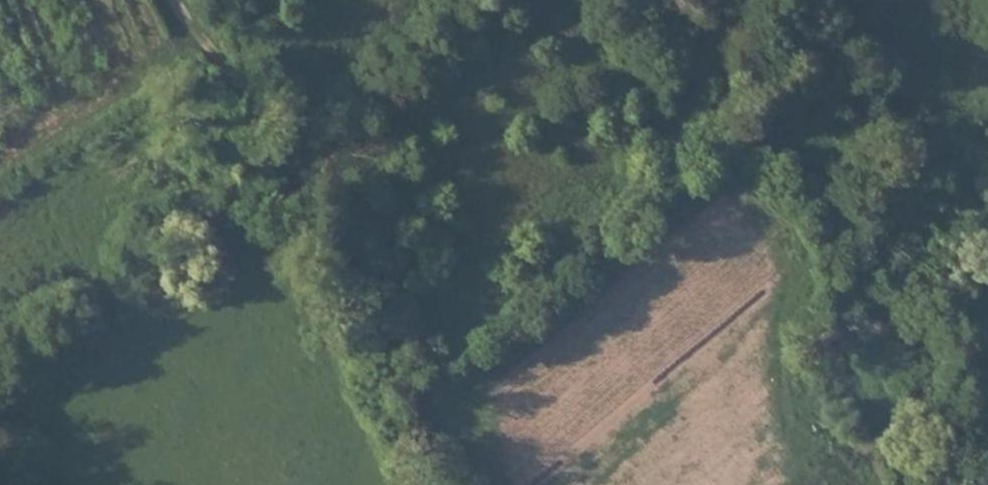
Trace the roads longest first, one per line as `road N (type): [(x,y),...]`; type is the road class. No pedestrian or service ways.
road 1 (track): [(429,484),(181,0)]

